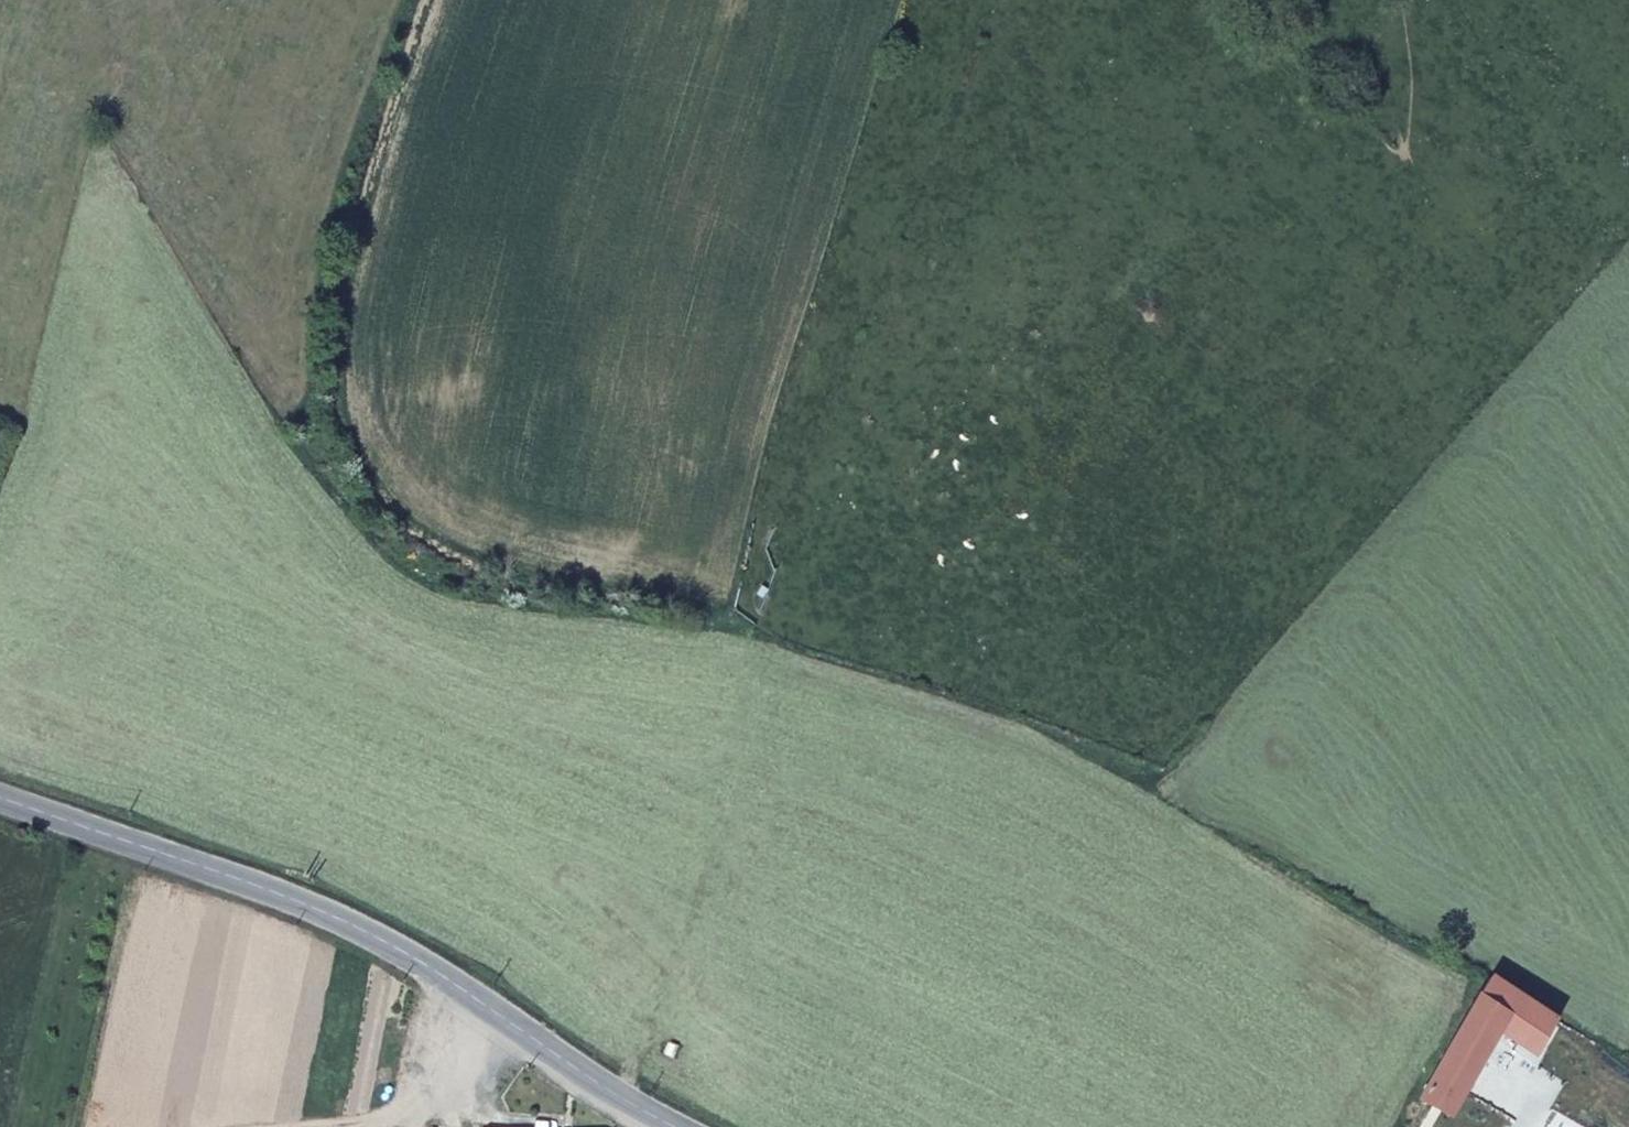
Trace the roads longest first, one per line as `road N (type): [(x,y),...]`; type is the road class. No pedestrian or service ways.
road 1 (secondary): [(0,795),(414,954),(622,1102),(681,1126)]

